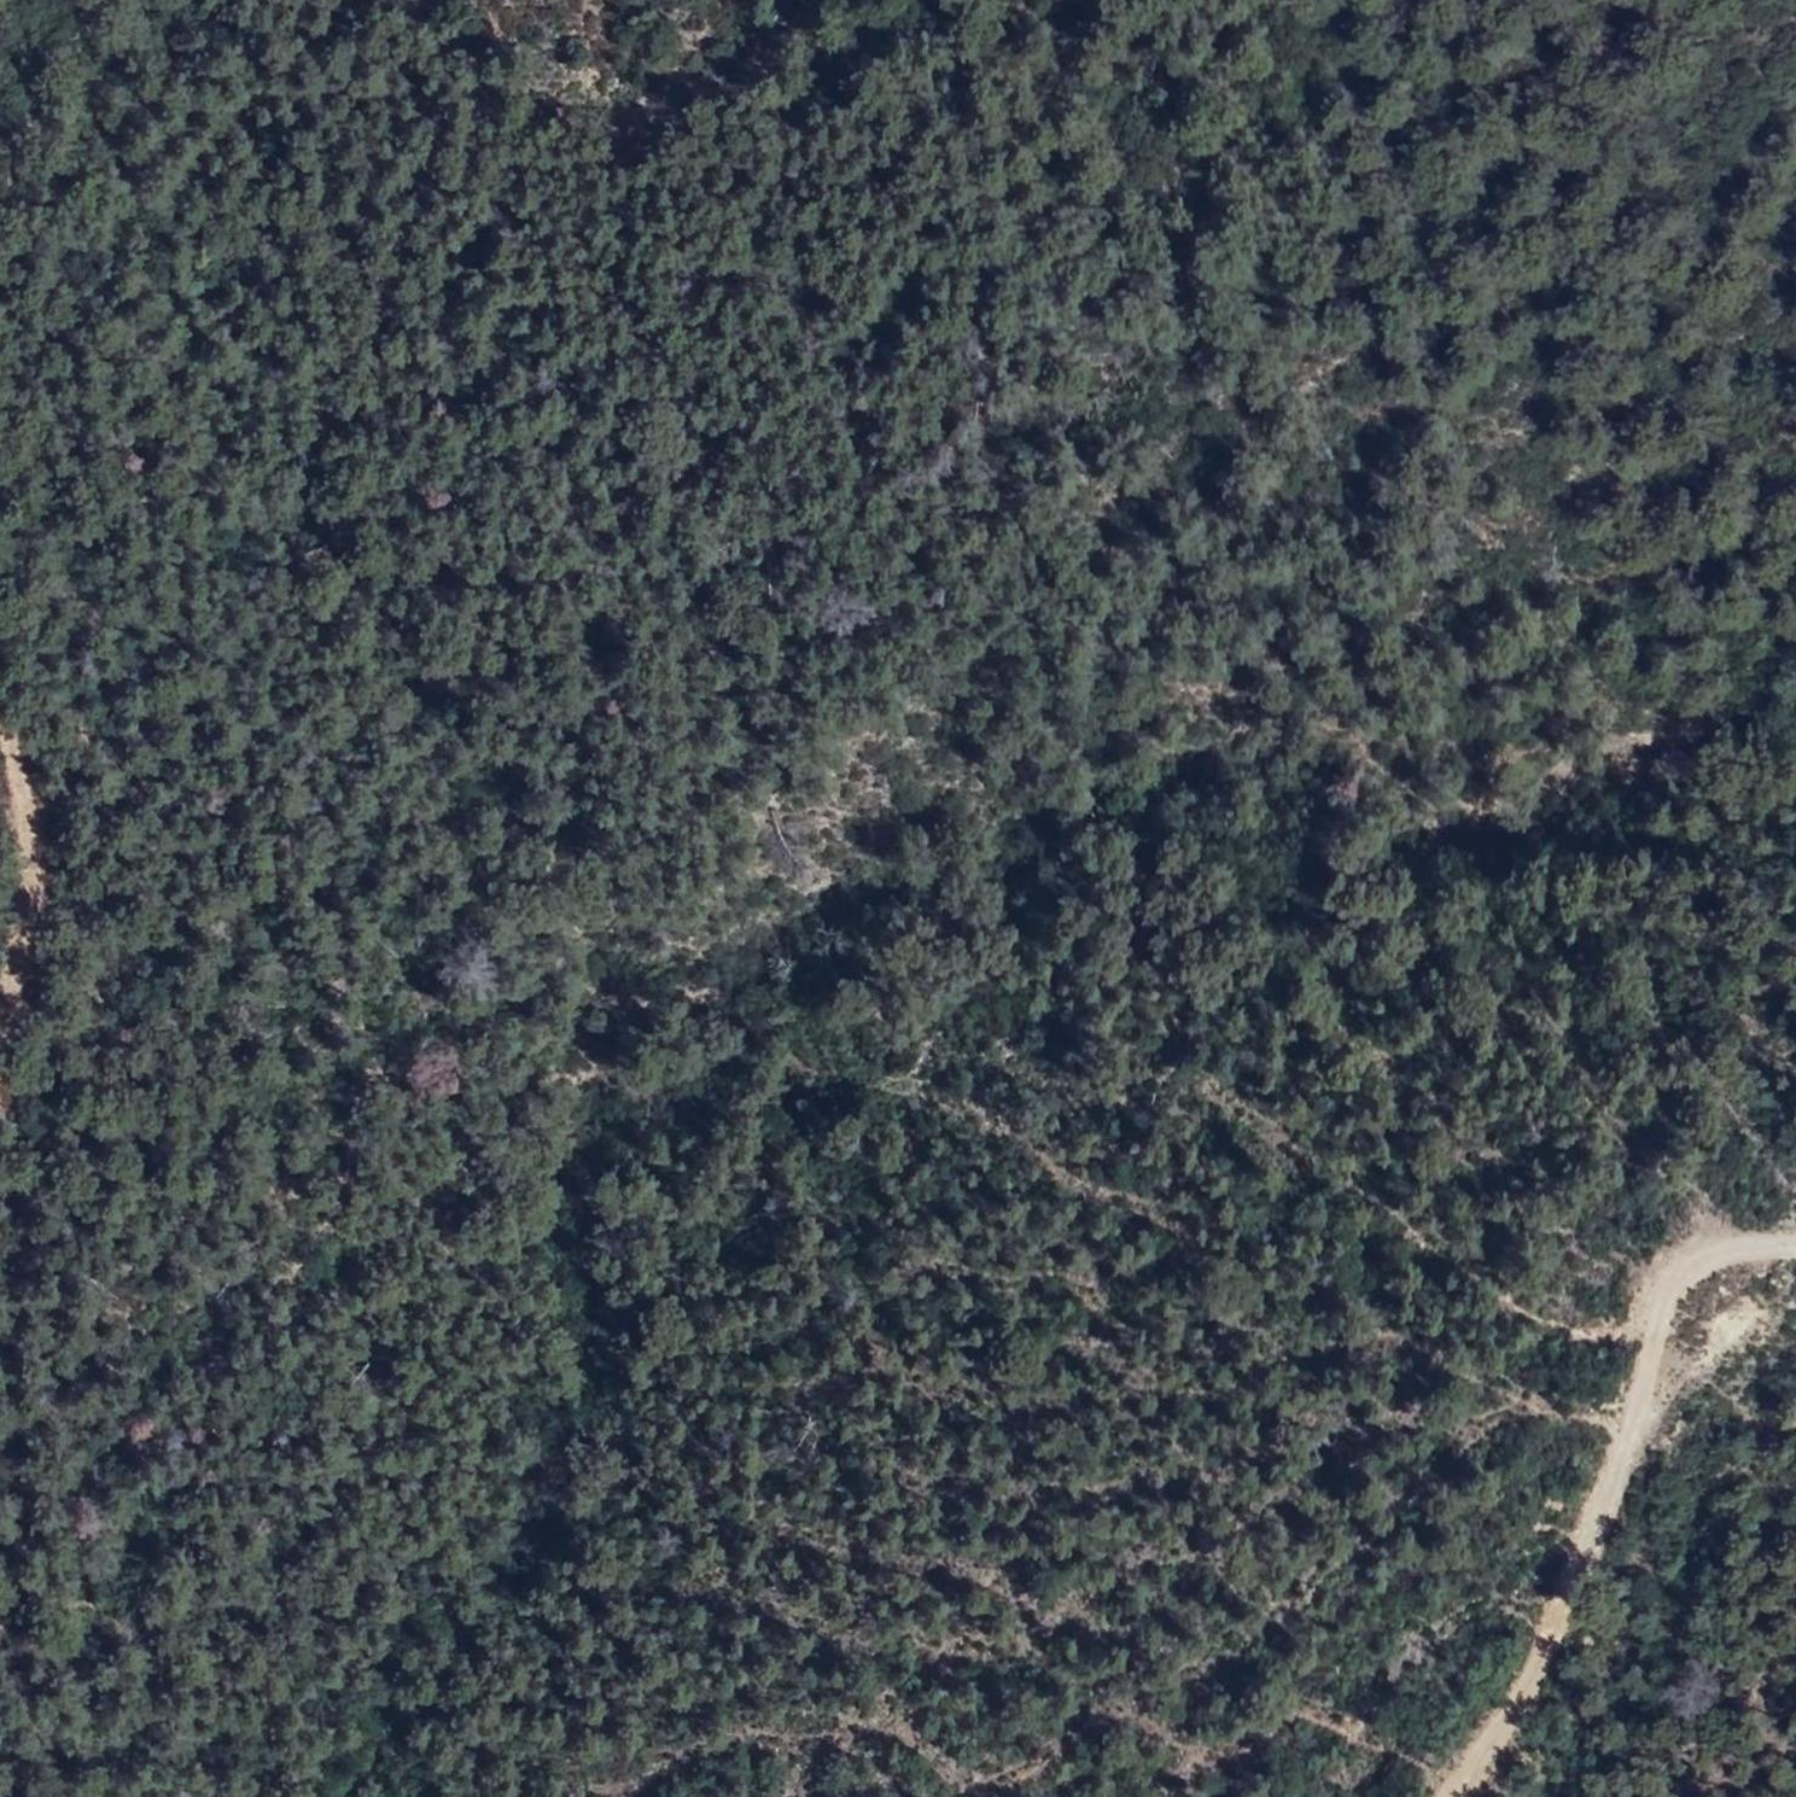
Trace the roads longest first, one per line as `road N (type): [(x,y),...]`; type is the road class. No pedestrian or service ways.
road 1 (track): [(1795,1240),(1694,1262),(1665,1299),(1581,1574),(1467,1796)]
road 2 (track): [(0,1032),(36,831),(0,747)]

